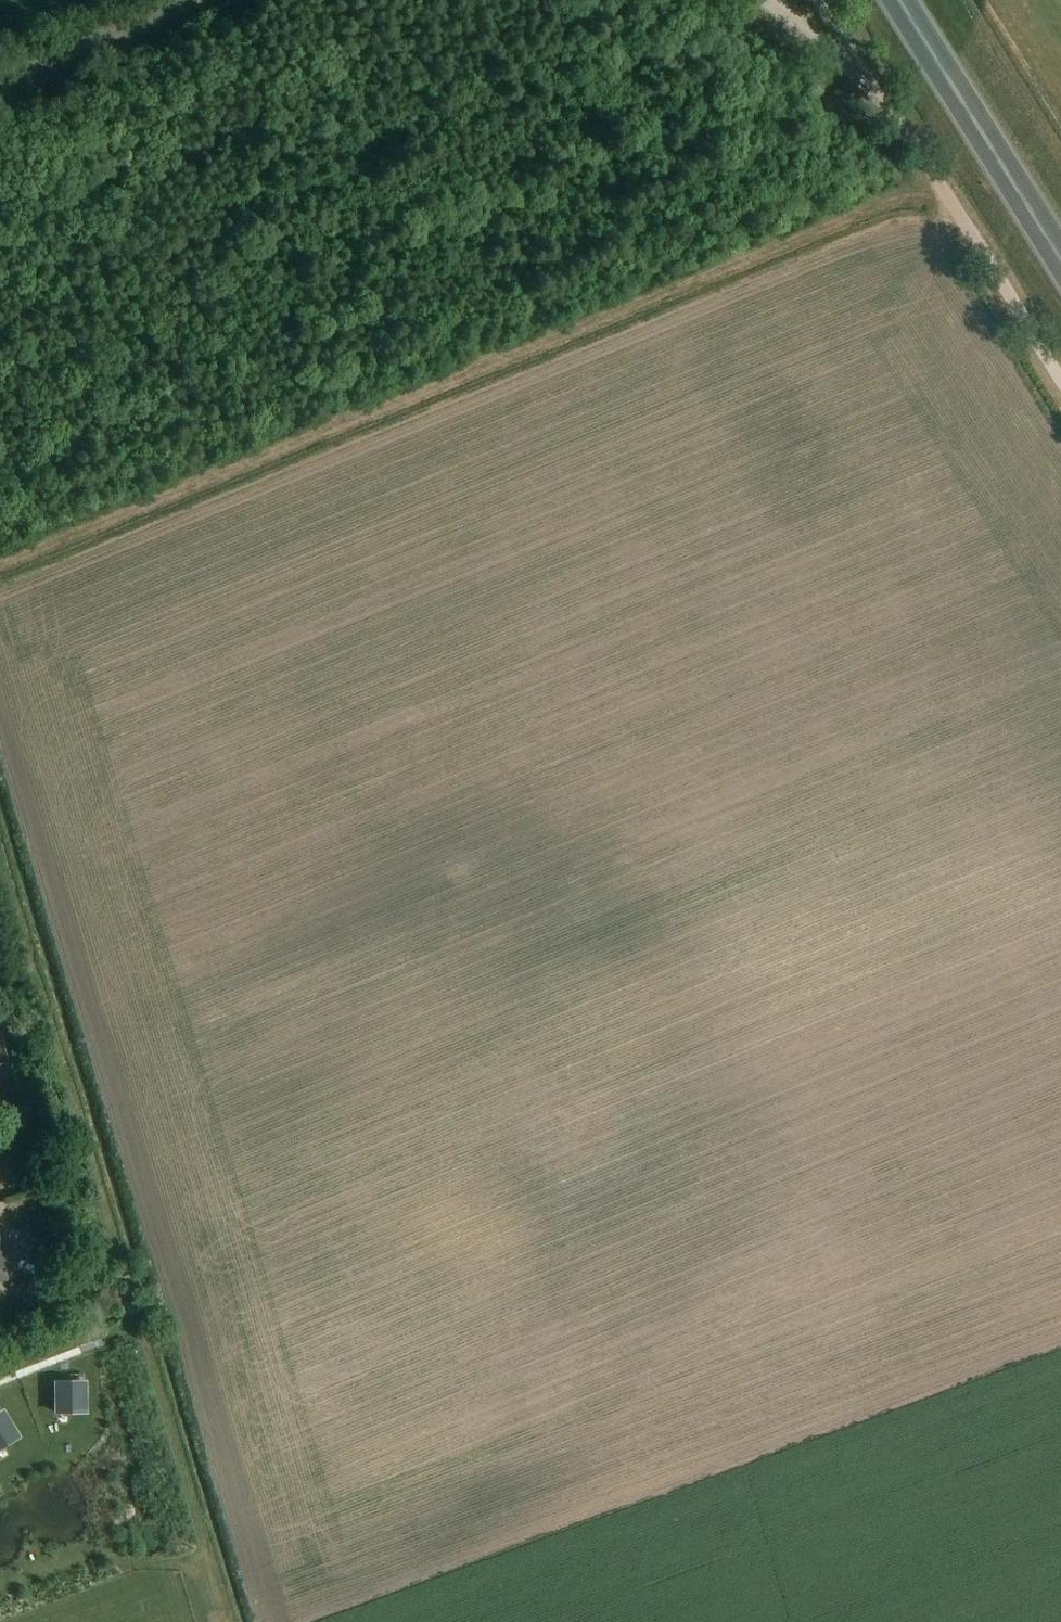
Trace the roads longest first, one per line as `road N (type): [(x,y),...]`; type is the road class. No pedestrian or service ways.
road 1 (unclassified): [(897,117),(1060,378)]
road 2 (trunk): [(1060,257),(901,0)]
road 3 (track): [(193,0),(0,81)]
road 4 (track): [(770,0),(897,117)]

